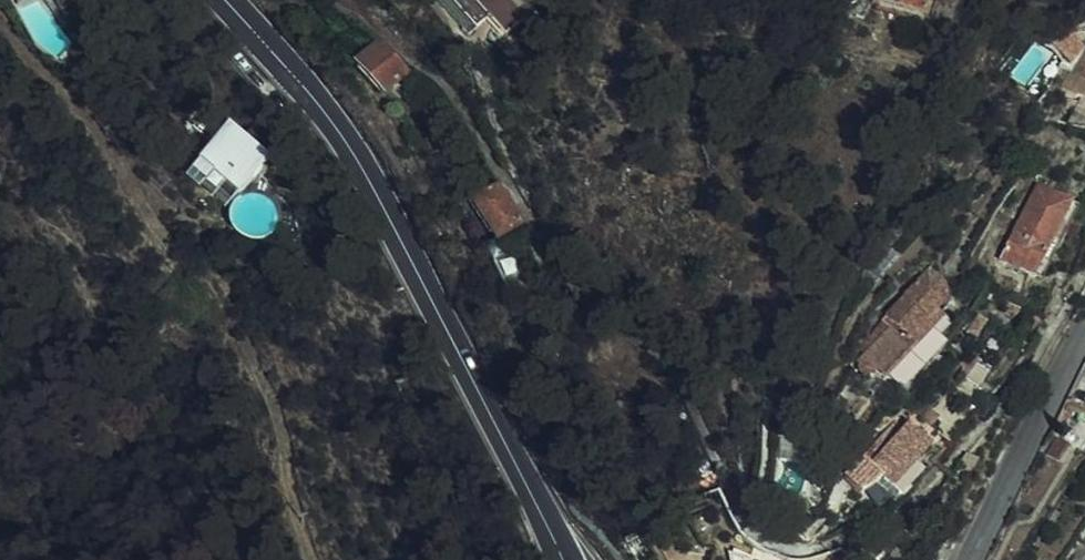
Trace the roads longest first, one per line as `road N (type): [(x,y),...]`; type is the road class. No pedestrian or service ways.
road 1 (secondary): [(221,0),(349,161),(548,524),(560,559)]
road 2 (track): [(0,17),(162,250),(224,319),(265,410),(312,559)]
road 3 (residential): [(1084,317),(969,559)]

